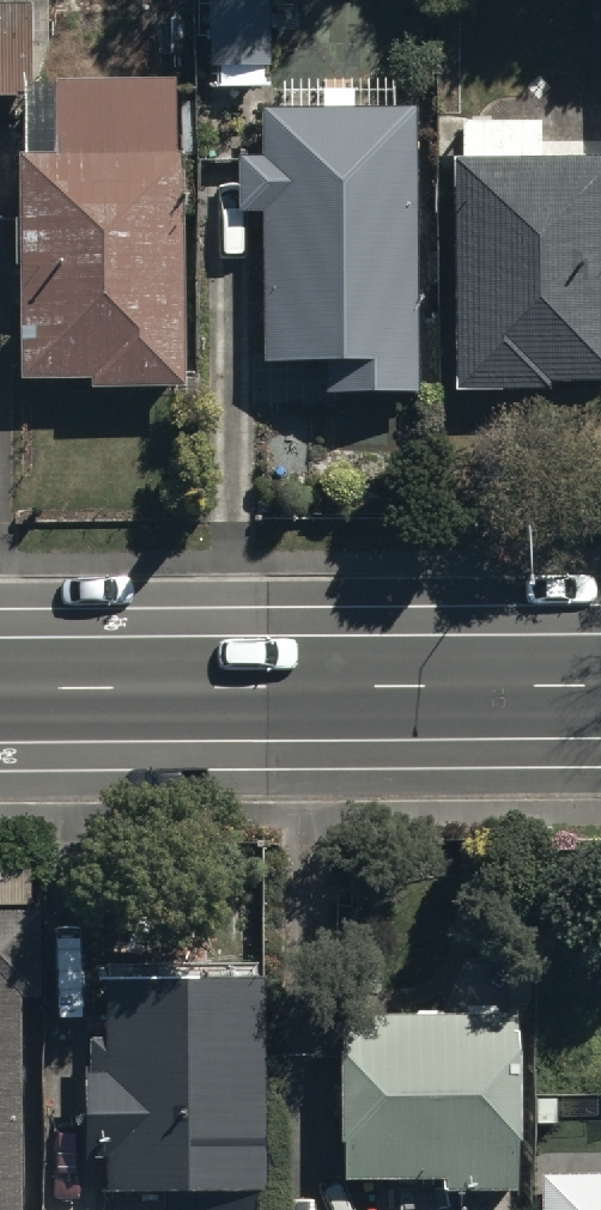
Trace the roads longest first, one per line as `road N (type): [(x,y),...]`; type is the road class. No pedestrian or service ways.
road 1 (secondary): [(600,683),(0,688)]

